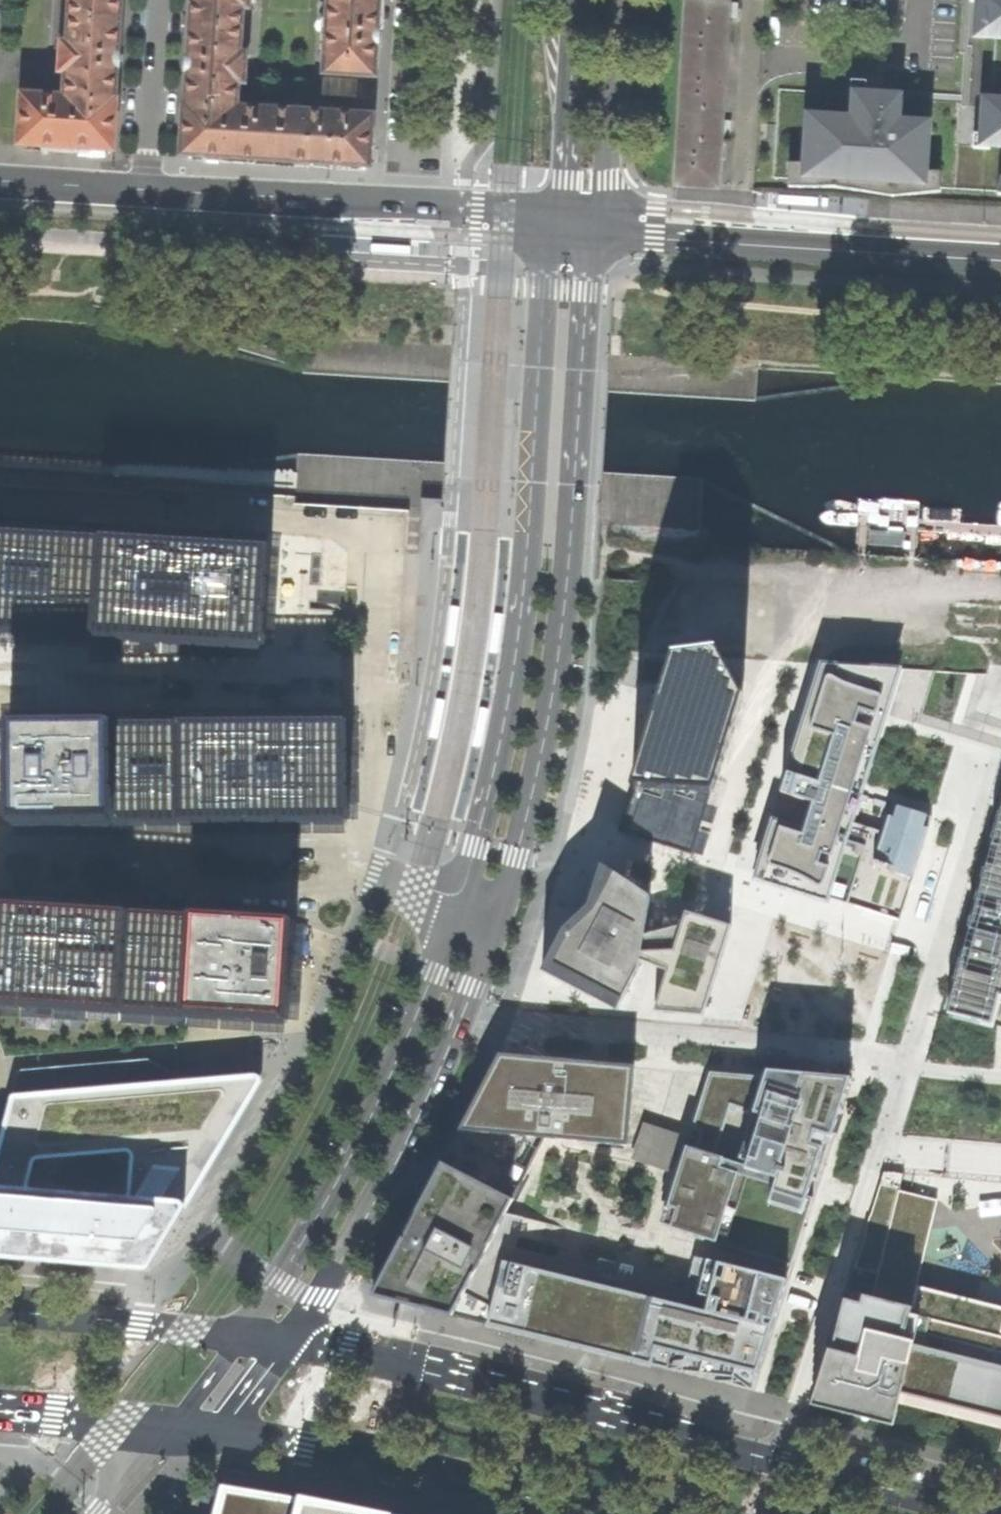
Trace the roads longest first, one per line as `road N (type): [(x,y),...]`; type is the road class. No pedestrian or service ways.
road 1 (secondary): [(461,1024),(546,753),(572,568),(600,231)]
road 2 (secondary): [(554,228),(522,634),(510,718),(464,899)]
road 3 (residential): [(359,872),(319,852),(280,847),(80,841),(62,861),(75,882),(316,884)]
road 4 (primary): [(781,1465),(404,1367),(289,1347)]
road 5 (secondary): [(464,899),(360,1152),(243,1337)]
road 6 (residential): [(461,1024),(907,1060)]
road 7 (residential): [(907,1060),(781,1465)]
road 8 (secondary): [(148,199),(554,228)]
road 9 (secondary): [(600,231),(1000,254)]
road 10 (primary): [(228,1431),(588,1513)]
road 11 (secondary): [(289,1347),(395,1171),(461,1024)]
road 12 (residential): [(907,1060),(1000,740)]
road 13 (primary): [(243,1337),(0,1312)]
road 14 (tertiary): [(600,231),(619,0)]
road 15 (tertiary): [(569,0),(554,228)]
road 16 (primary): [(976,1513),(781,1465)]
road 17 (residential): [(148,199),(160,0)]
road 18 (primary): [(0,1404),(178,1424)]
road 19 (residential): [(394,169),(405,0)]
road 20 (secondary): [(0,190),(148,199)]
road 21 (secondary): [(178,1424),(97,1513)]

